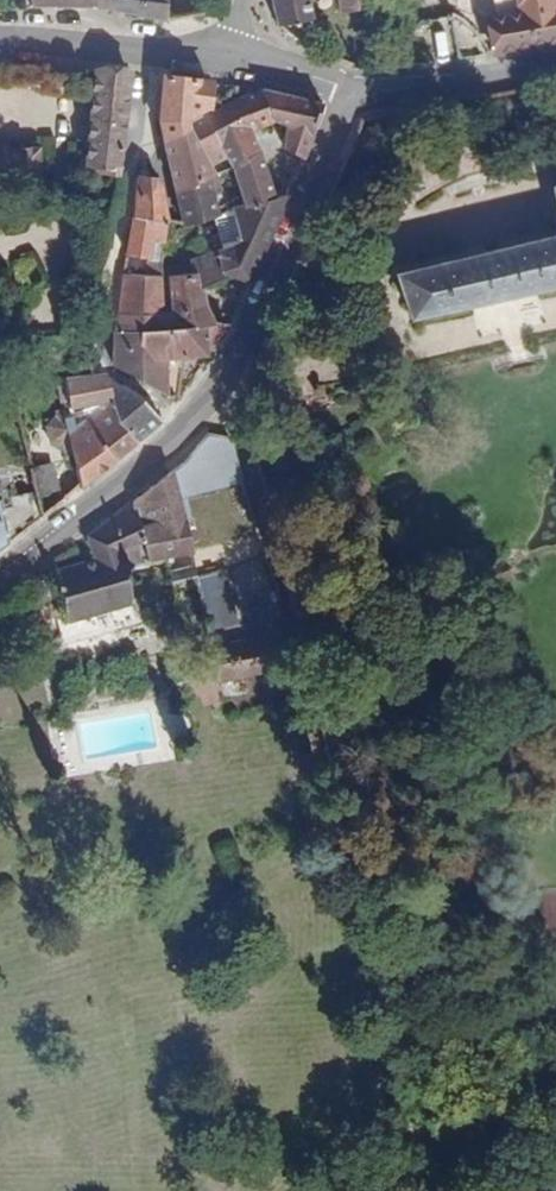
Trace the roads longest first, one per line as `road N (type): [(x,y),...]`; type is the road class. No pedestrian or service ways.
road 1 (tertiary): [(361,94),(231,374),(0,594)]
road 2 (residential): [(233,57),(0,42)]
road 3 (tertiary): [(555,68),(361,94)]
road 4 (residential): [(361,94),(233,57)]

